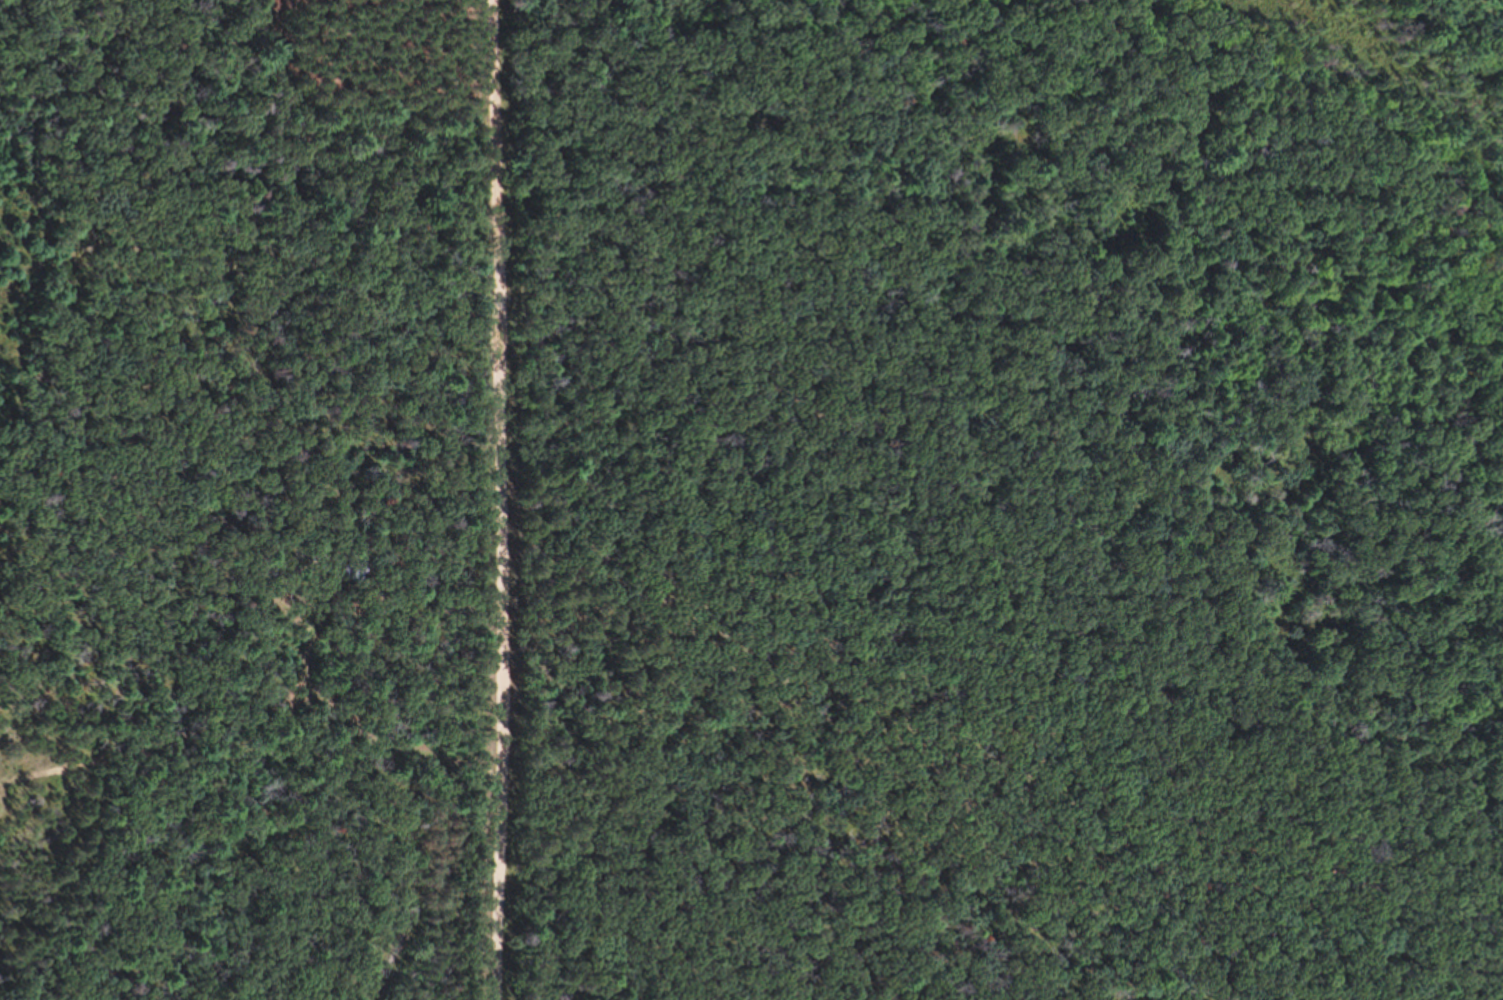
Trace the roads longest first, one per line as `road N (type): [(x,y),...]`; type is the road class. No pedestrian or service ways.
road 1 (residential): [(498,999),(506,0)]

